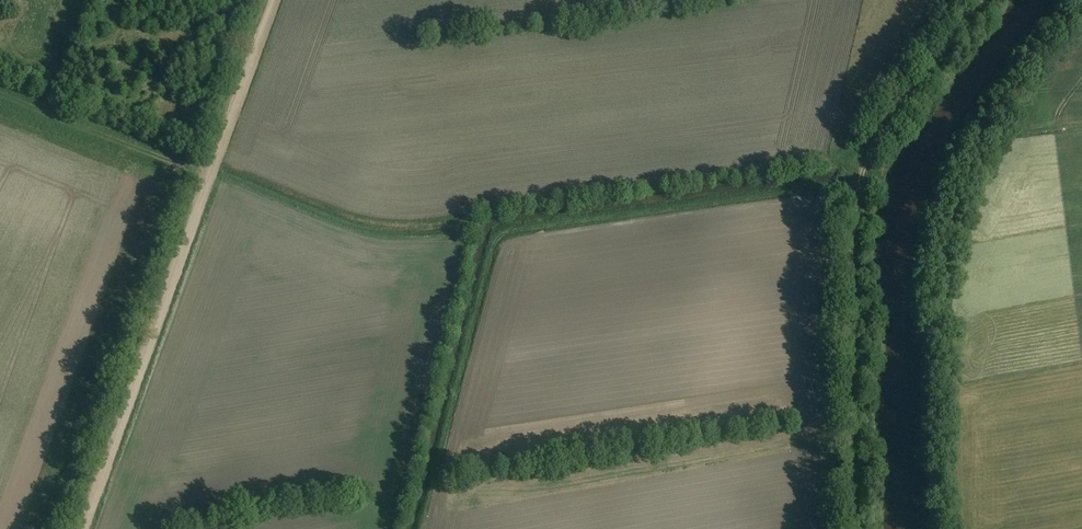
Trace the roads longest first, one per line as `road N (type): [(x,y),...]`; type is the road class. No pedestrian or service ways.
road 1 (track): [(978,0),(888,121),(859,189),(849,256),(851,528)]
road 2 (track): [(82,528),(270,0)]

